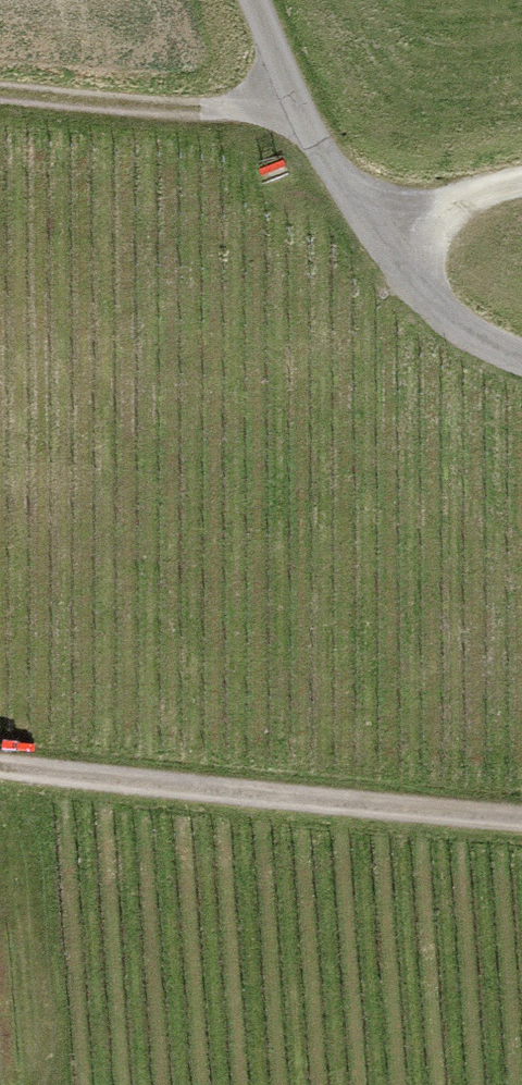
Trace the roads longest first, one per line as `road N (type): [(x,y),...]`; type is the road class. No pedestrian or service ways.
road 1 (track): [(0,762),(89,780),(521,823)]
road 2 (unclassified): [(245,0),(295,111),(382,209),(462,329),(521,350)]
road 3 (track): [(89,780),(91,897),(79,1033),(58,1084)]
road 4 (track): [(295,111),(0,90)]
road 5 (track): [(521,182),(382,209)]

